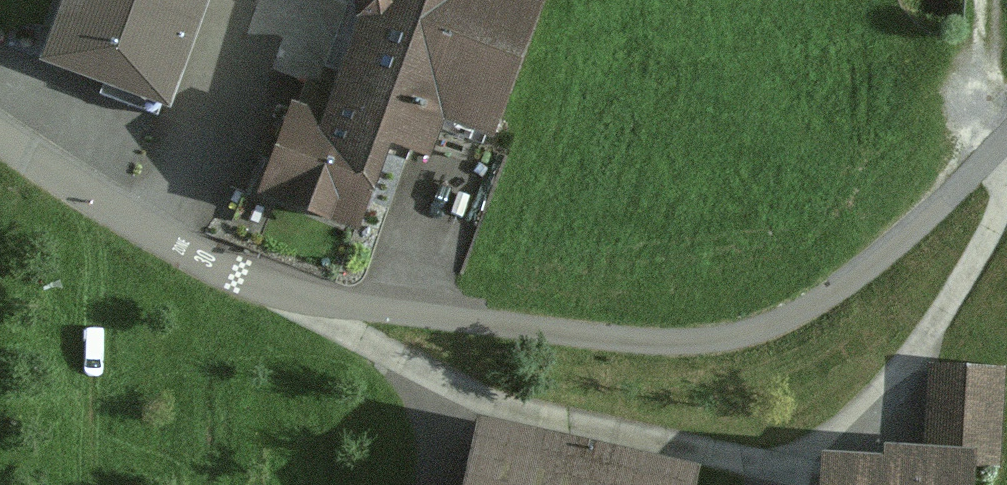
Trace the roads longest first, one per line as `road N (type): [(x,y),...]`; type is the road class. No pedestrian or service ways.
road 1 (track): [(1006,207),(933,329),(849,417),(778,458),(465,395),(314,302)]
road 2 (track): [(1006,136),(888,251),(774,323),(686,342),(437,317)]
road 3 (residential): [(0,135),(184,252),(279,295),(437,317)]
road 4 (track): [(988,0),(988,76),(1006,130)]

